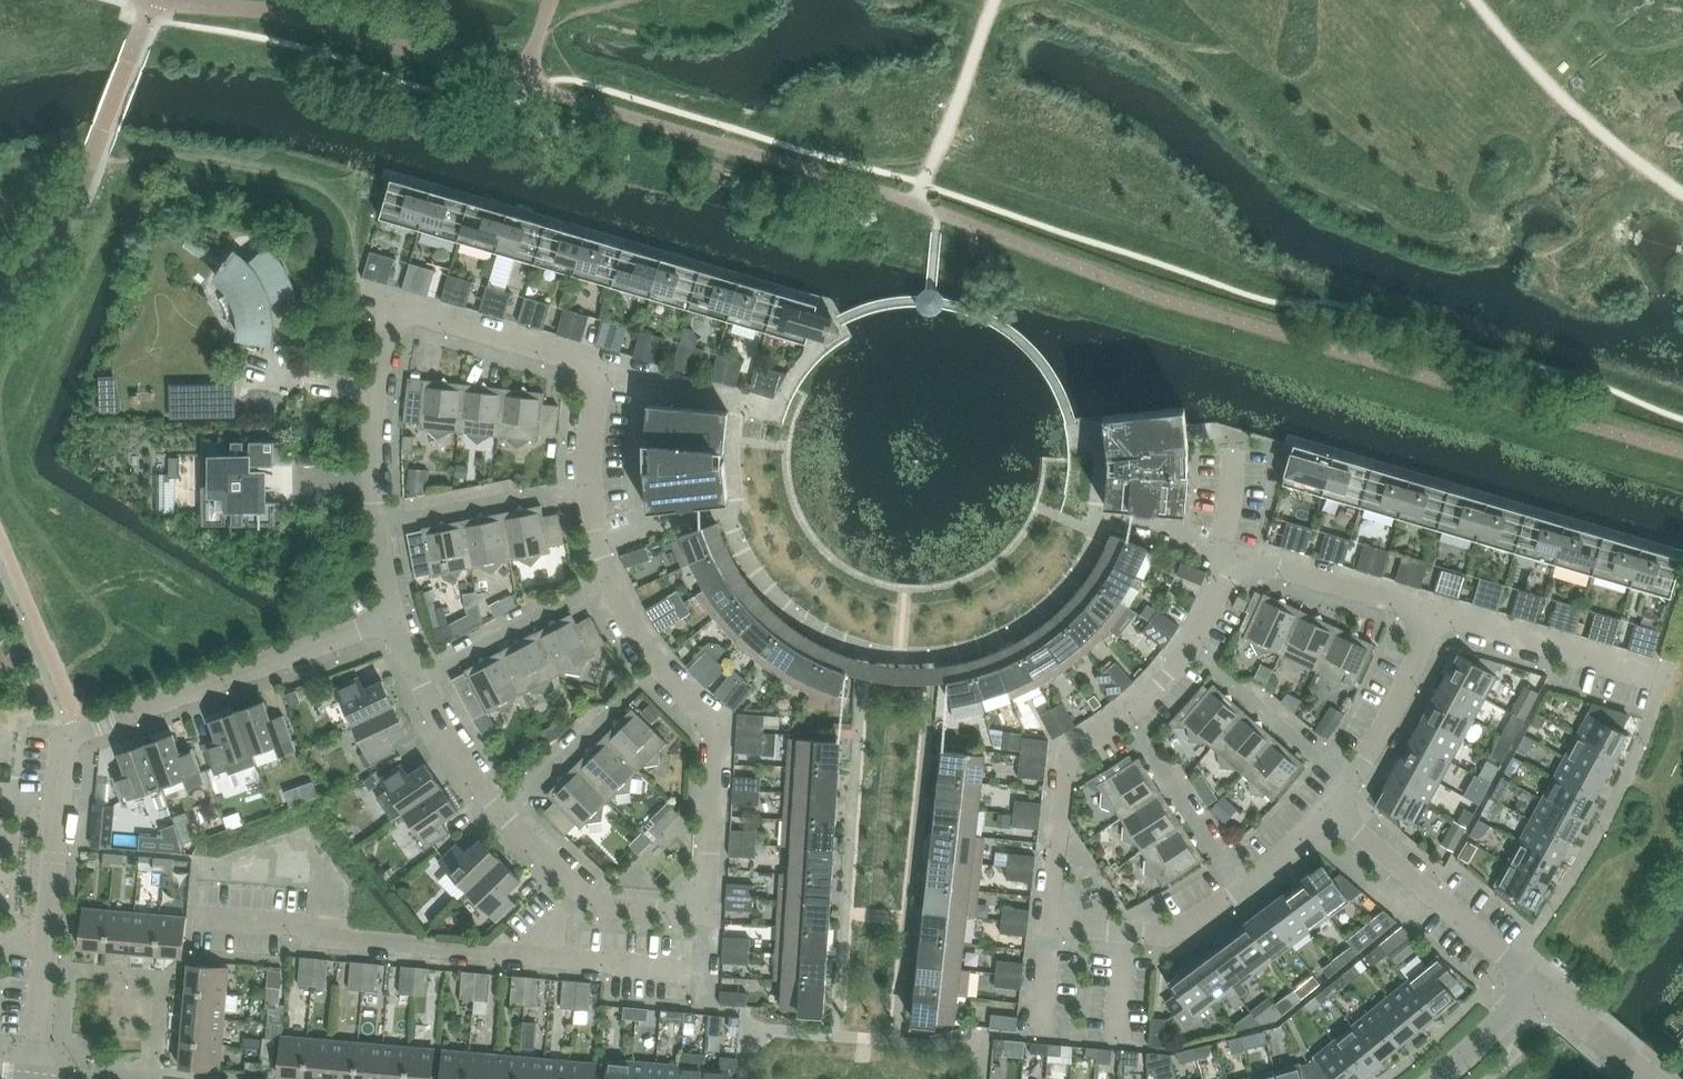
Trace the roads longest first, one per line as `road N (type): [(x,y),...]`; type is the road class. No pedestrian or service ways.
road 1 (residential): [(657,669),(611,582),(598,536),(589,488),(596,370),(395,307),(378,518),(396,619)]
road 2 (residential): [(36,1078),(69,738),(396,619)]
road 3 (residential): [(1190,649),(1244,555),(1439,618)]
road 4 (residential): [(573,896),(530,956),(338,941),(305,923)]
road 5 (residential): [(1543,985),(1335,808)]
road 6 (residential): [(705,906),(715,727),(657,669)]
road 7 (residential): [(1053,923),(1067,756),(1131,716)]
road 8 (residential): [(1659,681),(1439,618)]
road 9 (residential): [(500,819),(417,674),(396,619)]
road 10 (residential): [(500,819),(657,669)]
road 11 (residential): [(1355,782),(1190,649)]
road 12 (residential): [(1053,923),(1173,935),(1249,886)]
road 13 (residential): [(1249,886),(1131,716)]
road 14 (residential): [(1355,782),(1439,618)]
road 15 (residential): [(1655,1078),(1543,985)]
road 16 (residential): [(1440,1078),(1543,985)]
road 17 (residential): [(705,906),(573,896)]

